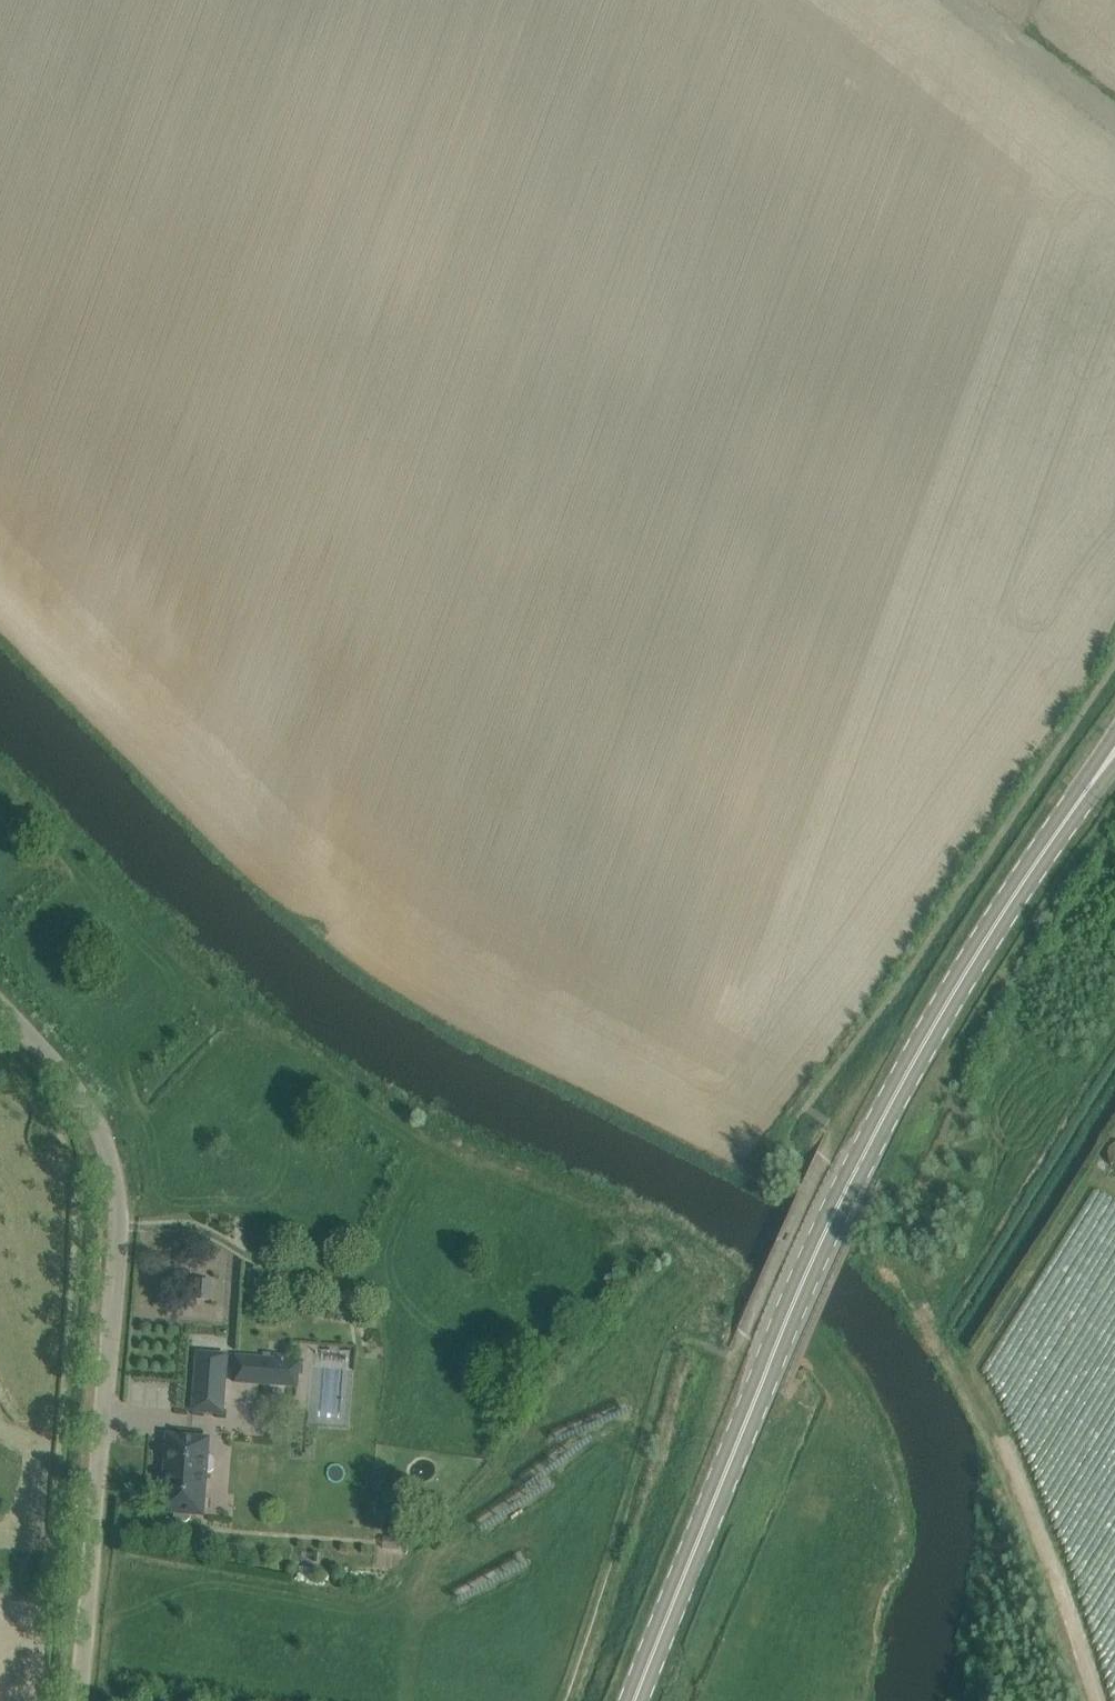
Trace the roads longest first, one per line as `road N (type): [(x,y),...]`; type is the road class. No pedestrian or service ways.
road 1 (tertiary): [(1064,822),(931,1032),(856,1171),(770,1358),(635,1700)]
road 2 (unclassified): [(79,1700),(118,1185),(80,1092),(0,1003)]

